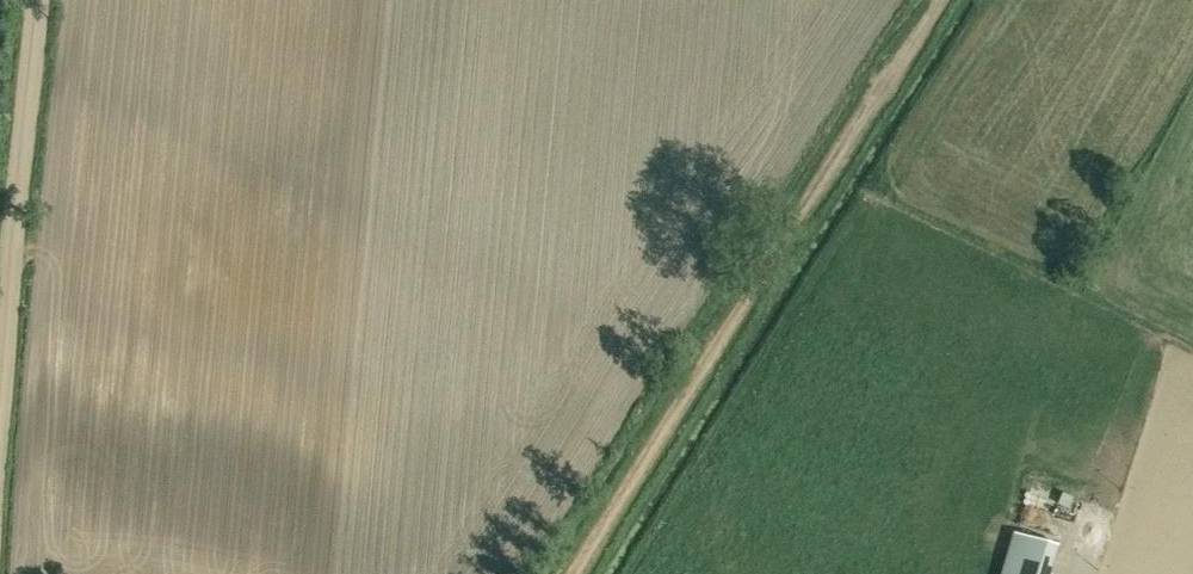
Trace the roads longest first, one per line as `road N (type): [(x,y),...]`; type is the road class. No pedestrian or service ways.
road 1 (track): [(940,0),(581,573)]
road 2 (track): [(42,0),(0,456)]

